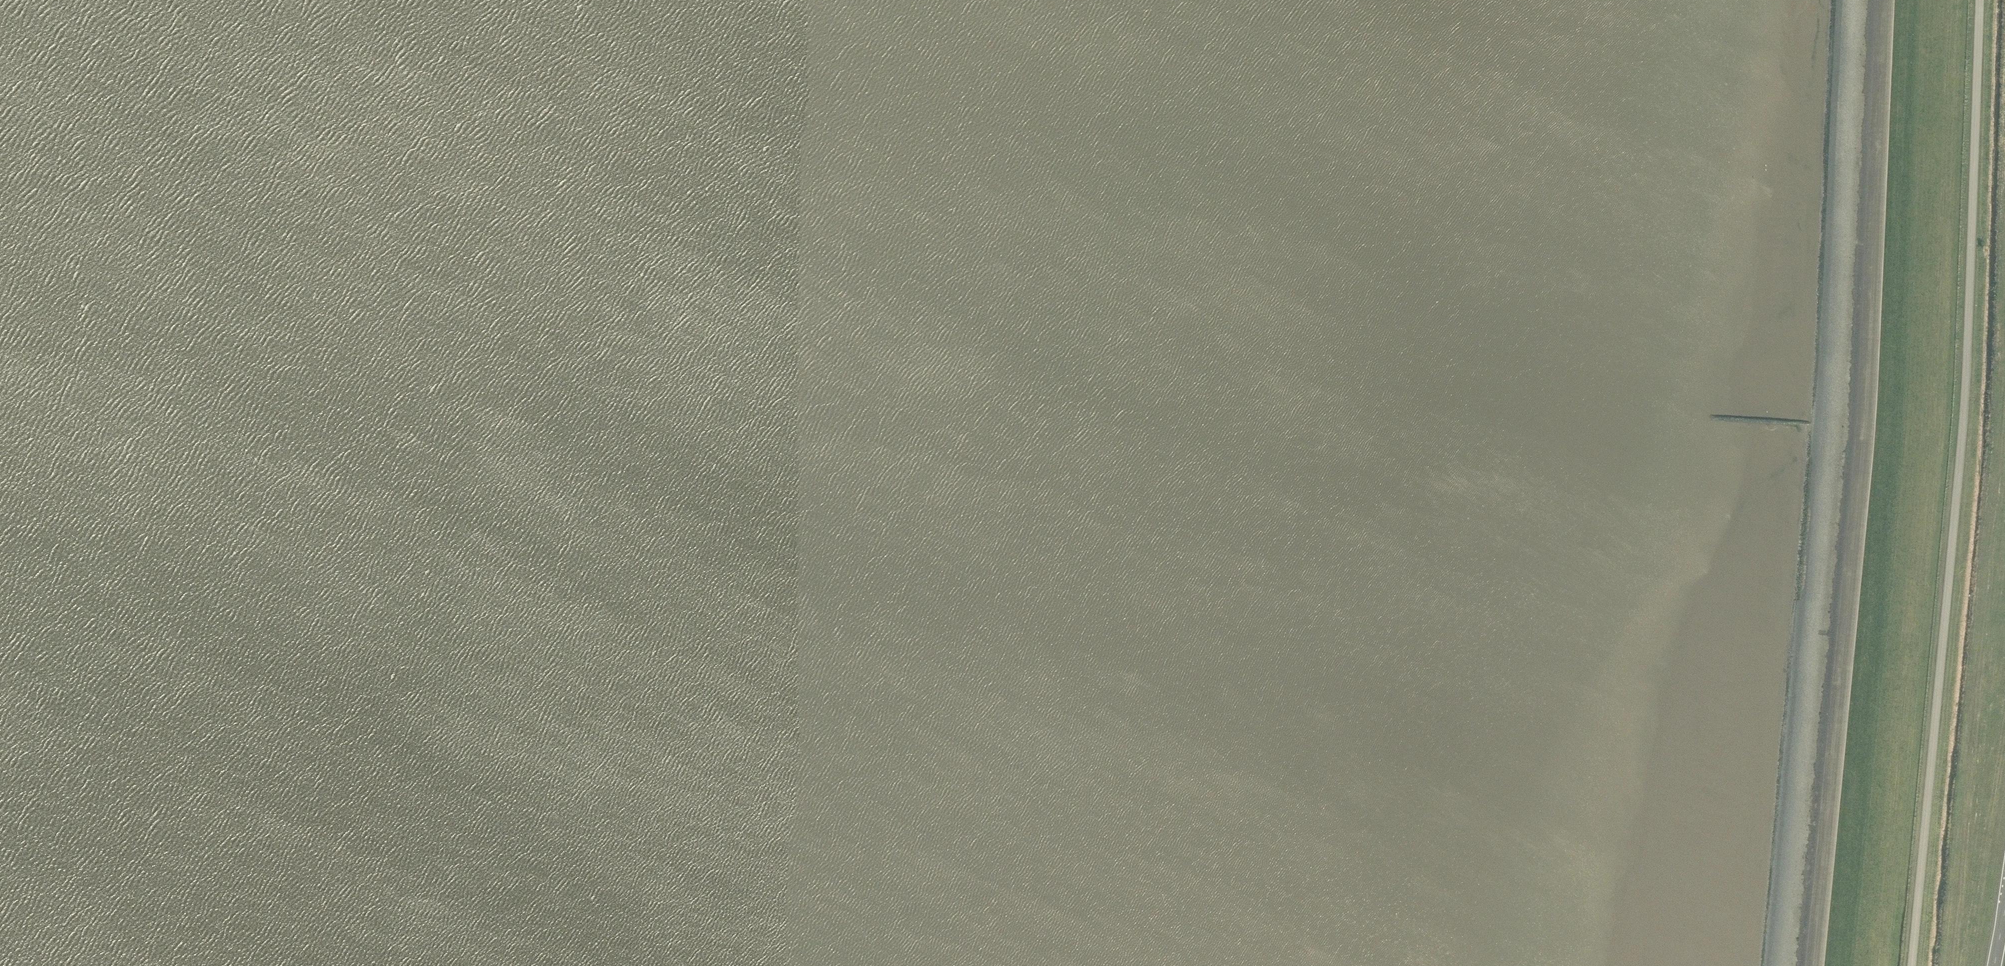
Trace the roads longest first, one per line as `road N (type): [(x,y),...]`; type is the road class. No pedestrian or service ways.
road 1 (unclassified): [(1908,965),(1955,484),(1979,0)]

